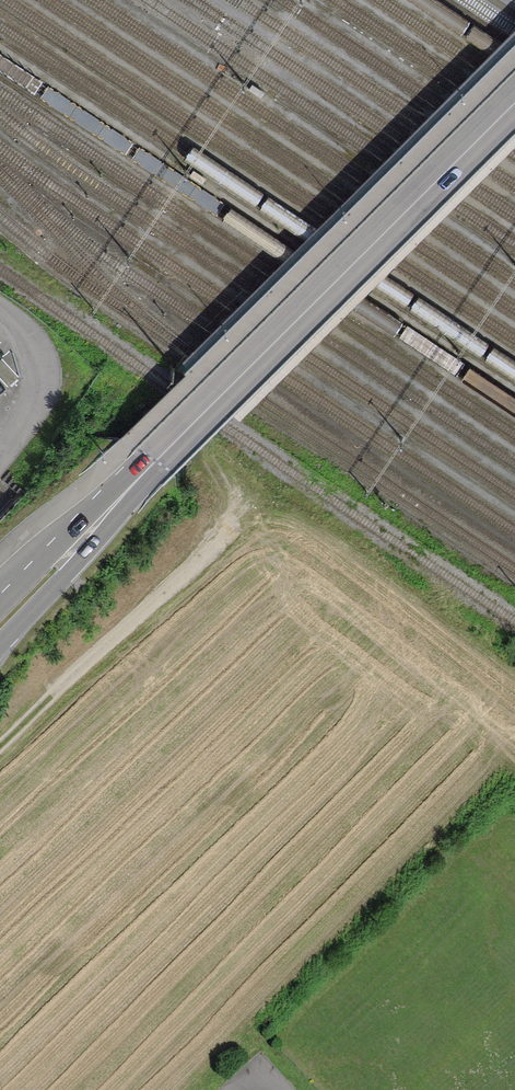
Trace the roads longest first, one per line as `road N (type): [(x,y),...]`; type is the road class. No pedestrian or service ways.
road 1 (secondary): [(514,102),(154,461)]
road 2 (track): [(0,747),(241,516),(241,493),(197,460)]
road 3 (secondary): [(0,643),(84,555),(154,461)]
road 4 (secondary): [(154,461),(120,481),(0,594)]

